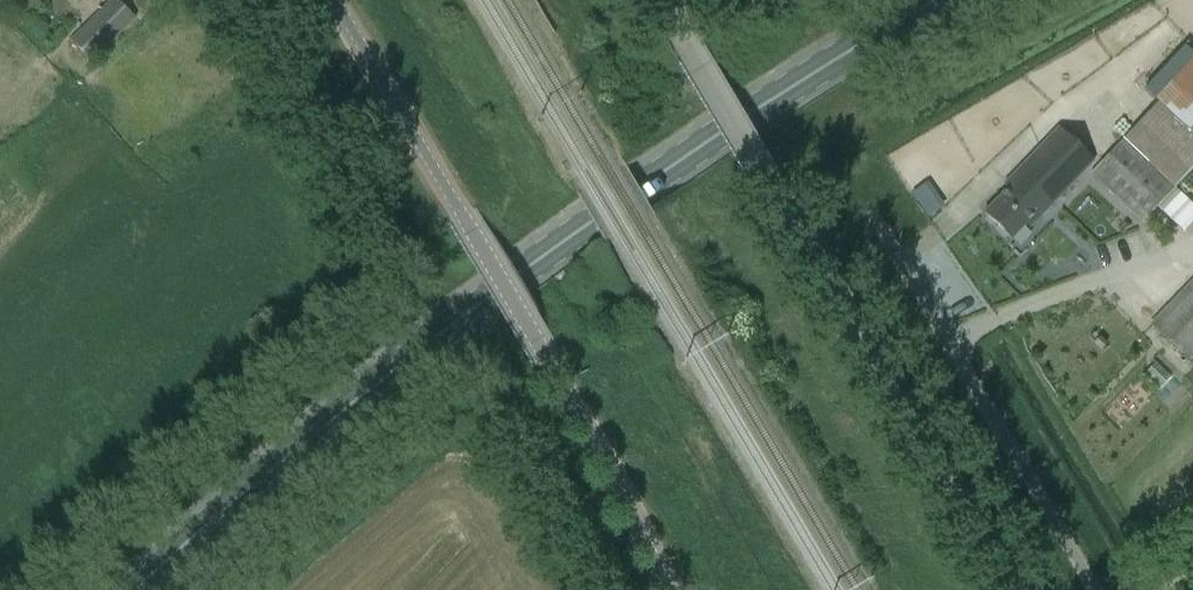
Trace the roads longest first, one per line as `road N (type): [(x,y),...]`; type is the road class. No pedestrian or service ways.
road 1 (primary): [(134,589),(445,322),(908,0)]
road 2 (unclassified): [(1004,589),(647,0)]
road 3 (unclassified): [(659,589),(546,360),(333,0)]

